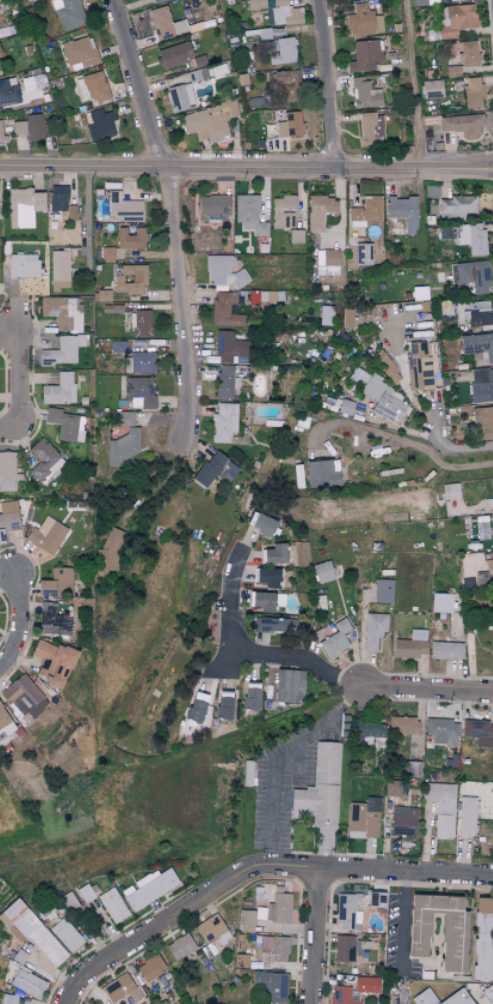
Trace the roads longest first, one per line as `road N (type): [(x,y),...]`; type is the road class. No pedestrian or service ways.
road 1 (residential): [(0,167),(492,171)]
road 2 (residential): [(182,454),(169,168),(116,0)]
road 3 (residential): [(72,1003),(101,968),(262,864)]
road 4 (residential): [(242,547),(230,576),(233,645),(302,658),(358,685)]
road 5 (residential): [(262,864),(492,879)]
road 6 (residential): [(337,170),(337,121),(311,0)]
road 7 (residential): [(315,1003),(323,868)]
road 8 (residential): [(358,685),(492,695)]

